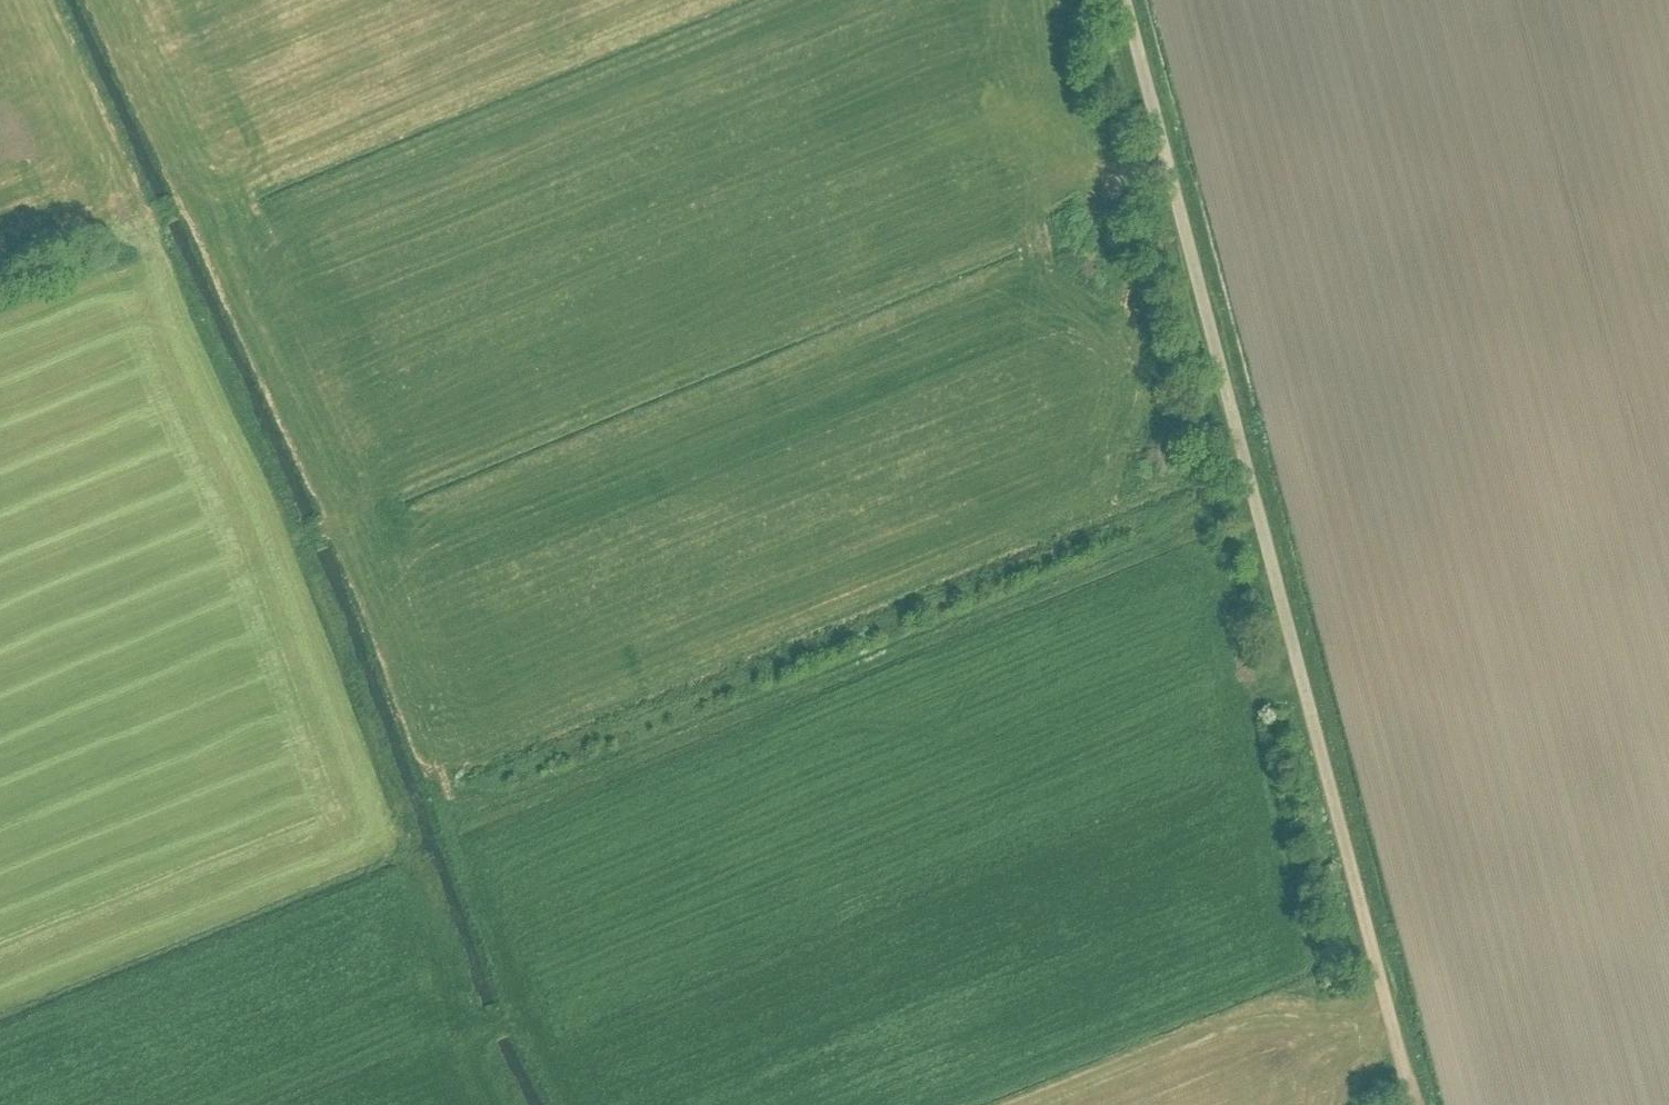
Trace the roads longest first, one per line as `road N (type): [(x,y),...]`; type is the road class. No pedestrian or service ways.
road 1 (track): [(1413,1104),(1124,0)]

